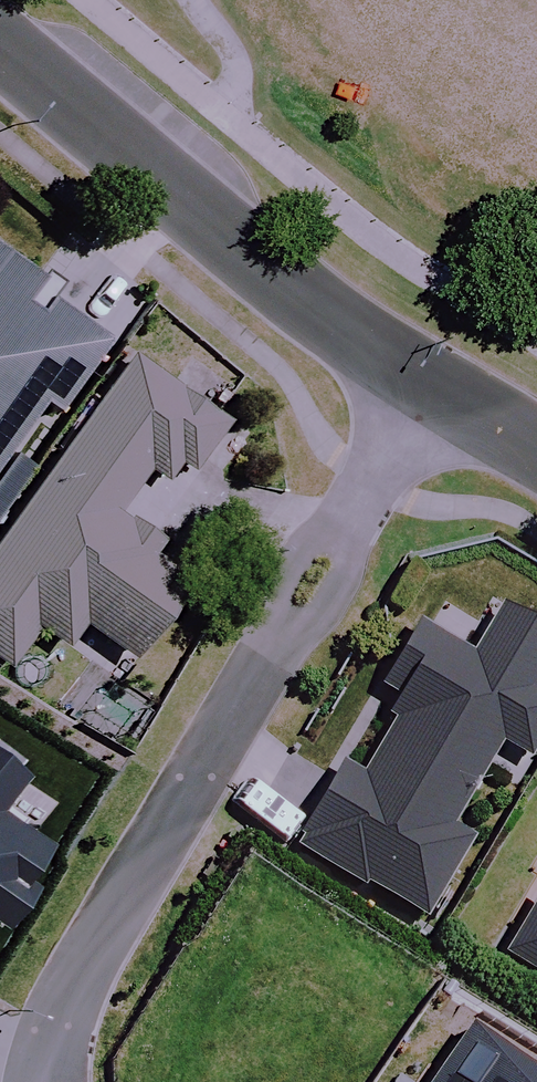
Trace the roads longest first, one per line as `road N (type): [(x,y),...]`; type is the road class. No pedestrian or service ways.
road 1 (residential): [(435,384),(52,1041),(49,1081)]
road 2 (residential): [(0,44),(231,236),(435,384)]

